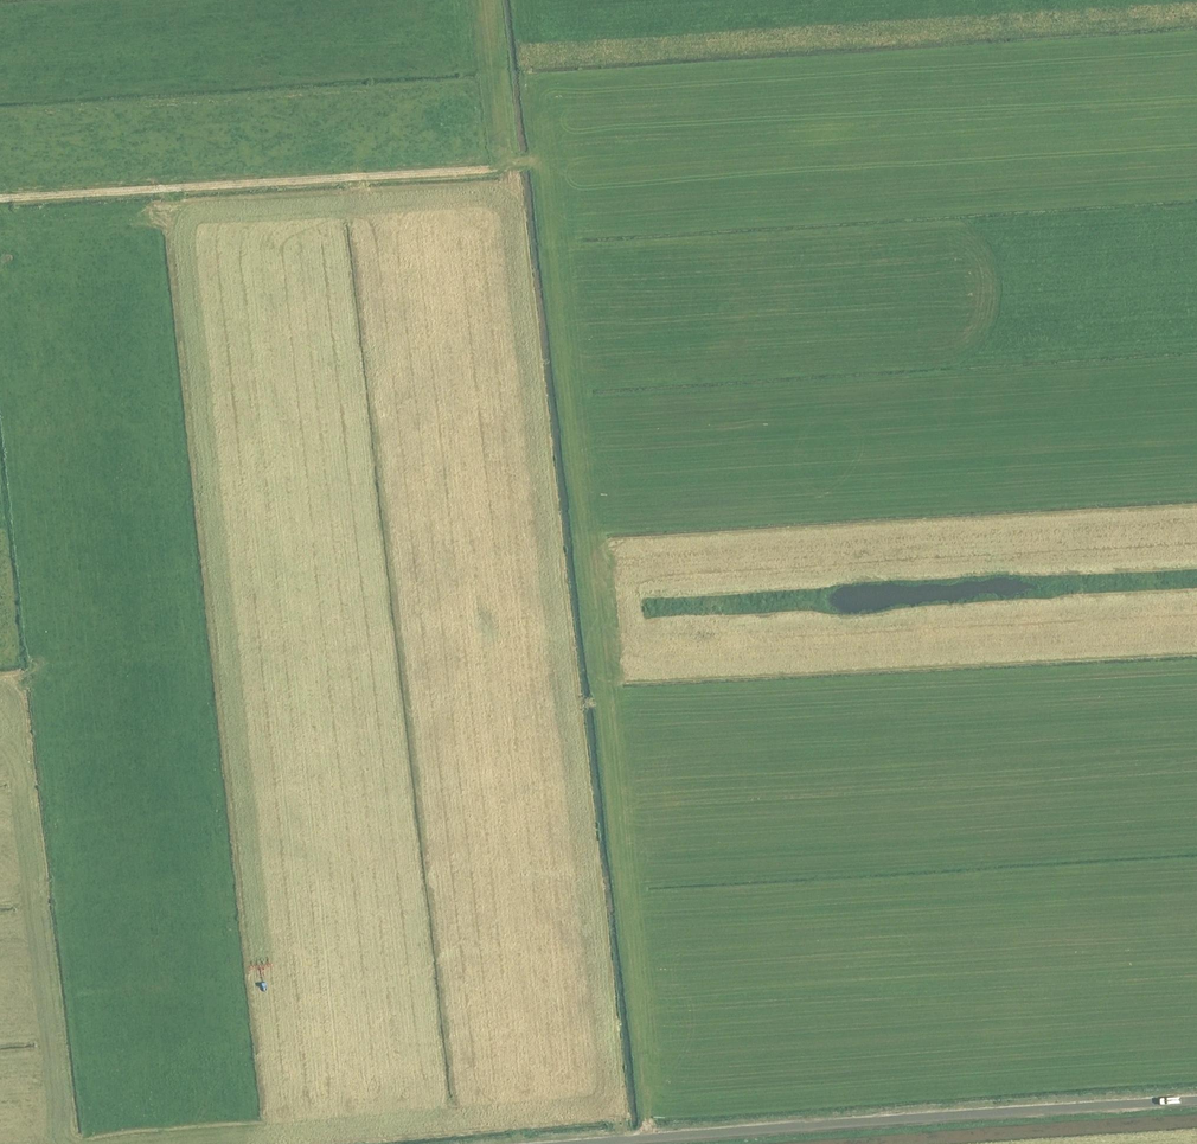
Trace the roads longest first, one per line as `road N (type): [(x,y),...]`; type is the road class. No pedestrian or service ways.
road 1 (unclassified): [(654,1143),(1196,1103)]

